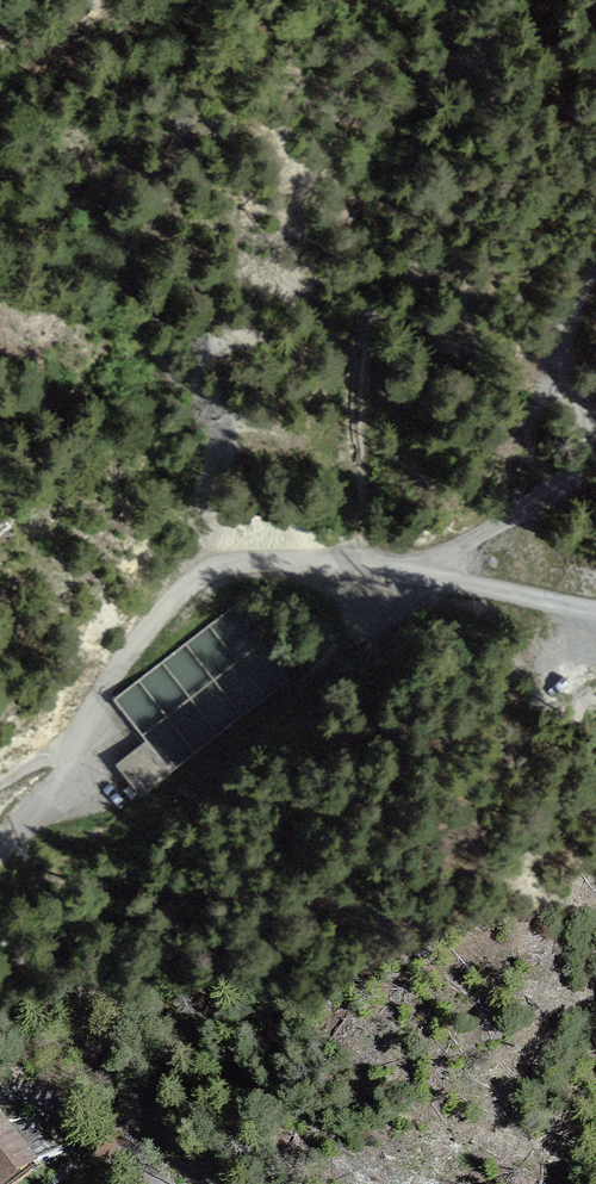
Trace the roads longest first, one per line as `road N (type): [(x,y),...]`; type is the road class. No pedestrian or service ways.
road 1 (track): [(595,282),(564,360),(592,444),(582,479),(425,574)]
road 2 (track): [(357,564),(254,561),(198,578),(137,644),(71,753)]
road 3 (track): [(0,1096),(27,1095),(101,1124),(152,1183)]
road 4 (track): [(425,574),(595,613)]

